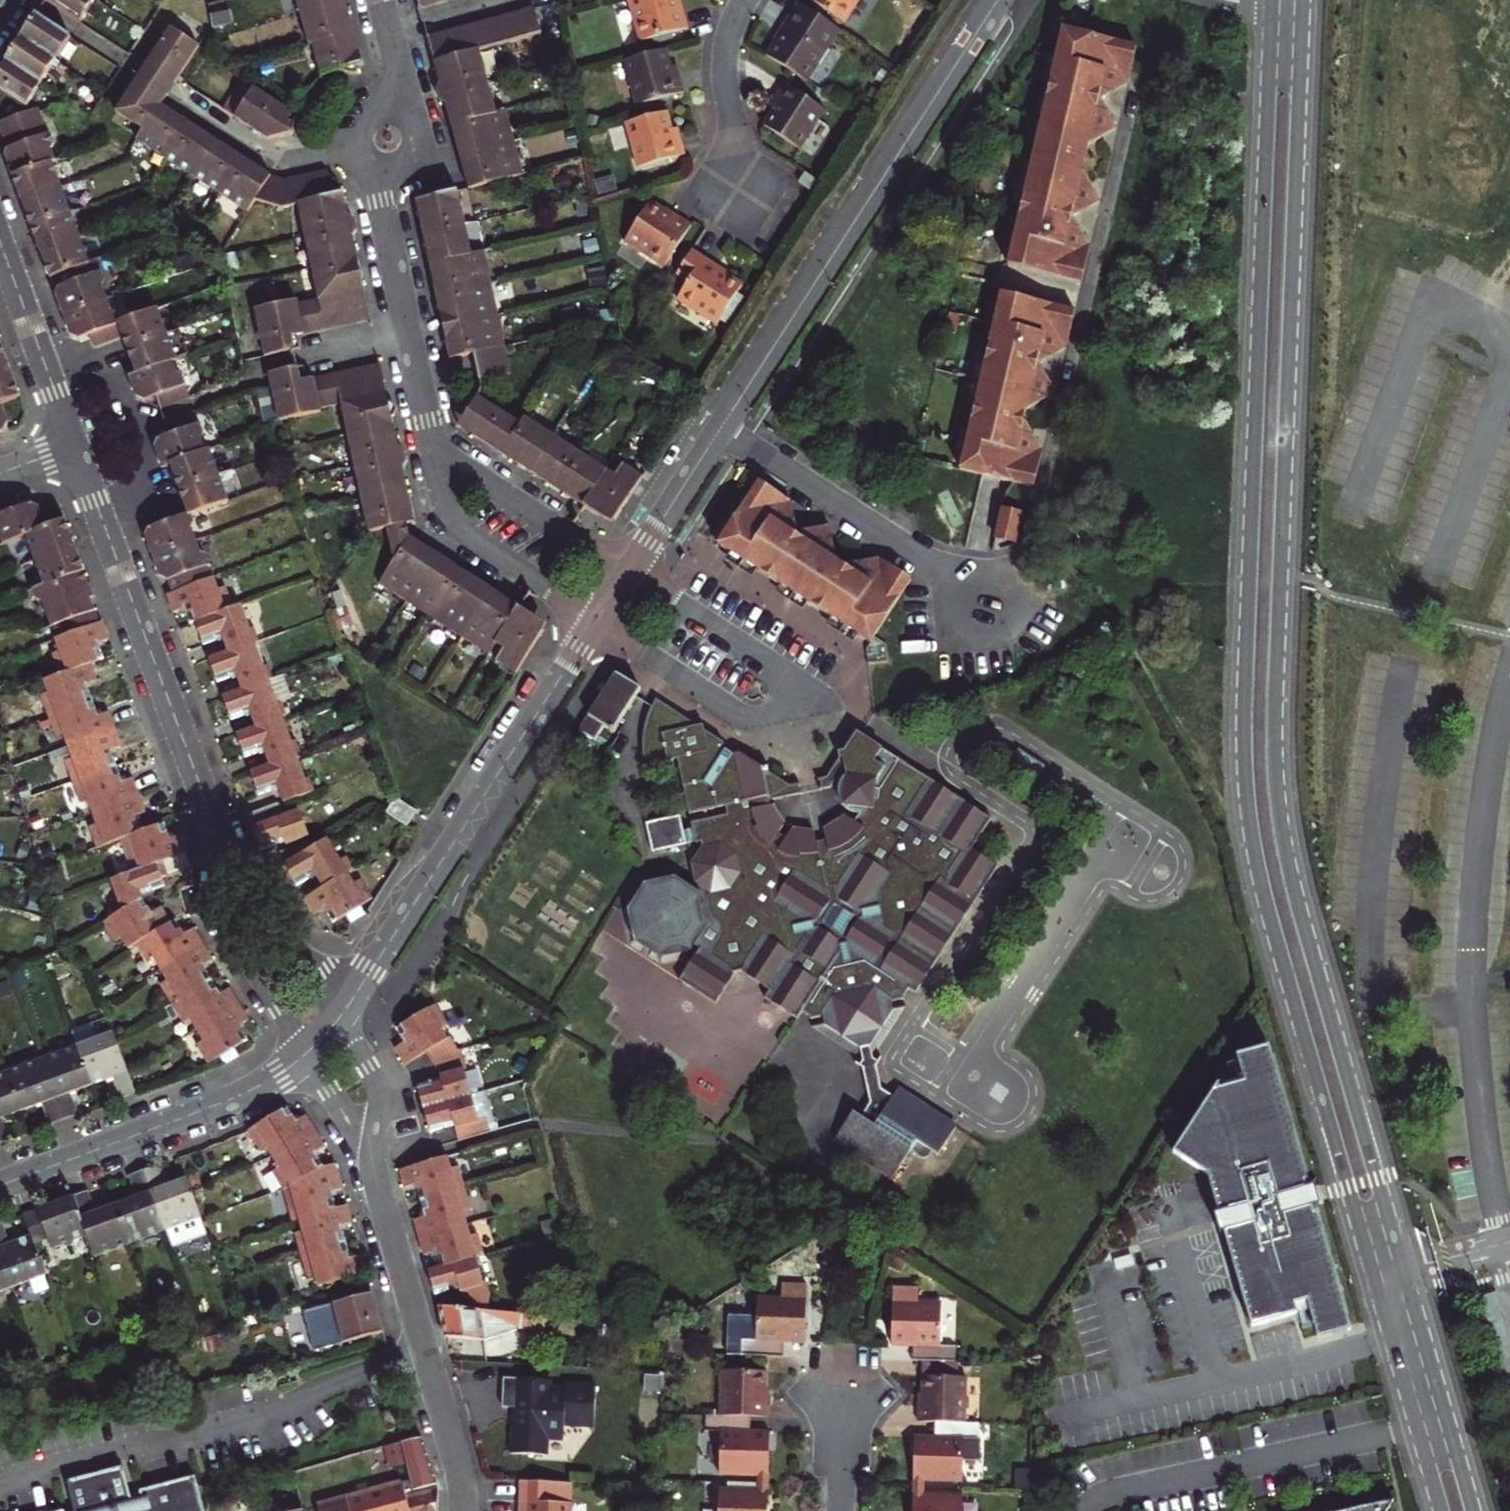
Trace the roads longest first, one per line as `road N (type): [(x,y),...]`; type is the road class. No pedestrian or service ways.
road 1 (tertiary): [(1272,2),(1244,722),(1248,820),(1417,1425)]
road 2 (tertiary): [(1448,1418),(1295,896),(1274,766),(1302,4)]
road 3 (residential): [(996,0),(719,429)]
road 4 (residential): [(595,622),(339,1016)]
road 5 (residential): [(18,0),(279,166),(359,152)]
road 6 (residential): [(1084,1510),(1100,1496),(1417,1425)]
road 7 (residential): [(100,517),(221,840)]
road 8 (residential): [(378,1183),(464,1510)]
road 9 (residential): [(307,1051),(230,1099),(0,1184)]
road 10 (residential): [(719,429),(989,601)]
road 11 (residential): [(380,167),(381,204),(434,446)]
road 12 (residential): [(100,517),(156,497),(106,359),(49,379)]
road 13 (residential): [(434,446),(445,506),(459,529),(595,622)]
road 14 (residential): [(221,840),(223,913),(307,1051)]
road 15 (residential): [(628,570),(434,446)]
road 16 (residential): [(744,218),(723,68),(743,0)]
road 17 (residential): [(339,1016),(221,840)]
road 18 (residential): [(378,1183),(376,1083),(339,1016)]
road 19 (residential): [(719,429),(628,570)]
road 20 (residential): [(307,1051),(378,1183)]
road 21 (residential): [(0,245),(49,379)]

